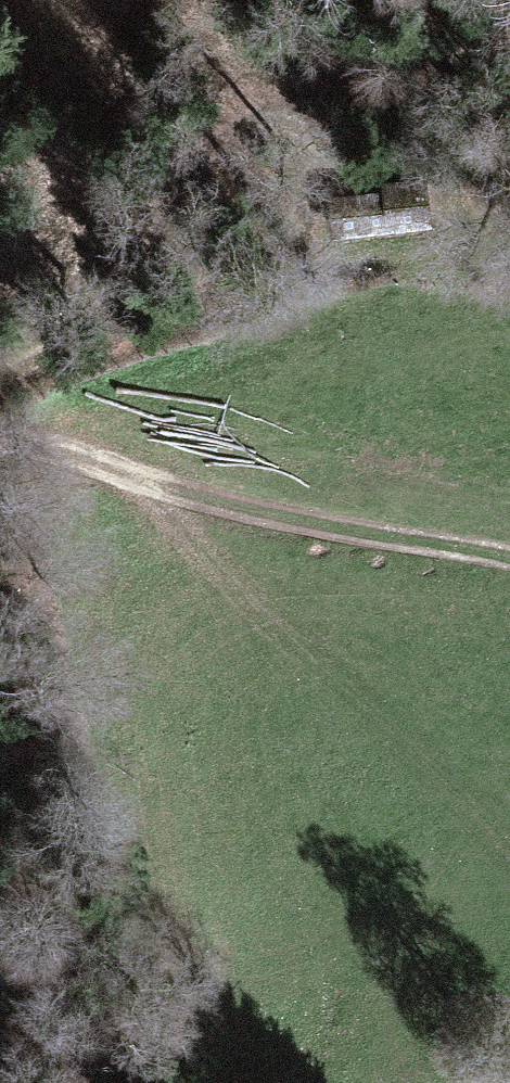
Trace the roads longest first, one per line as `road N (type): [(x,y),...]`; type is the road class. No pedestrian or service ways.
road 1 (track): [(509,901),(164,521),(144,482),(509,579)]
road 2 (track): [(0,435),(144,482)]

